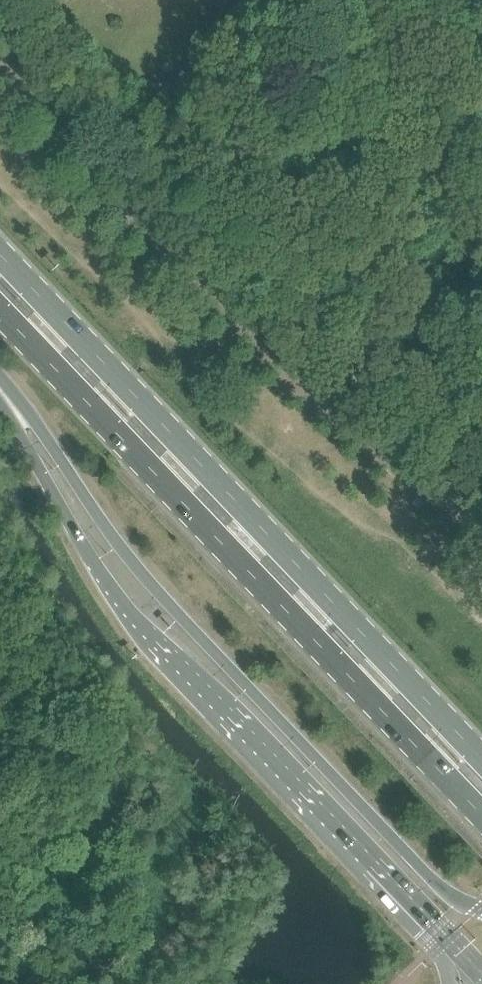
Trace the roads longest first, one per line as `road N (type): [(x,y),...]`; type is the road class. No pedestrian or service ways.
road 1 (primary): [(0,401),(122,599),(481,980)]
road 2 (primary): [(481,910),(432,879),(159,592),(0,382)]
road 3 (primary): [(0,312),(481,813)]
road 4 (primary): [(481,755),(0,254)]
road 5 (residential): [(481,525),(309,382),(0,77)]

